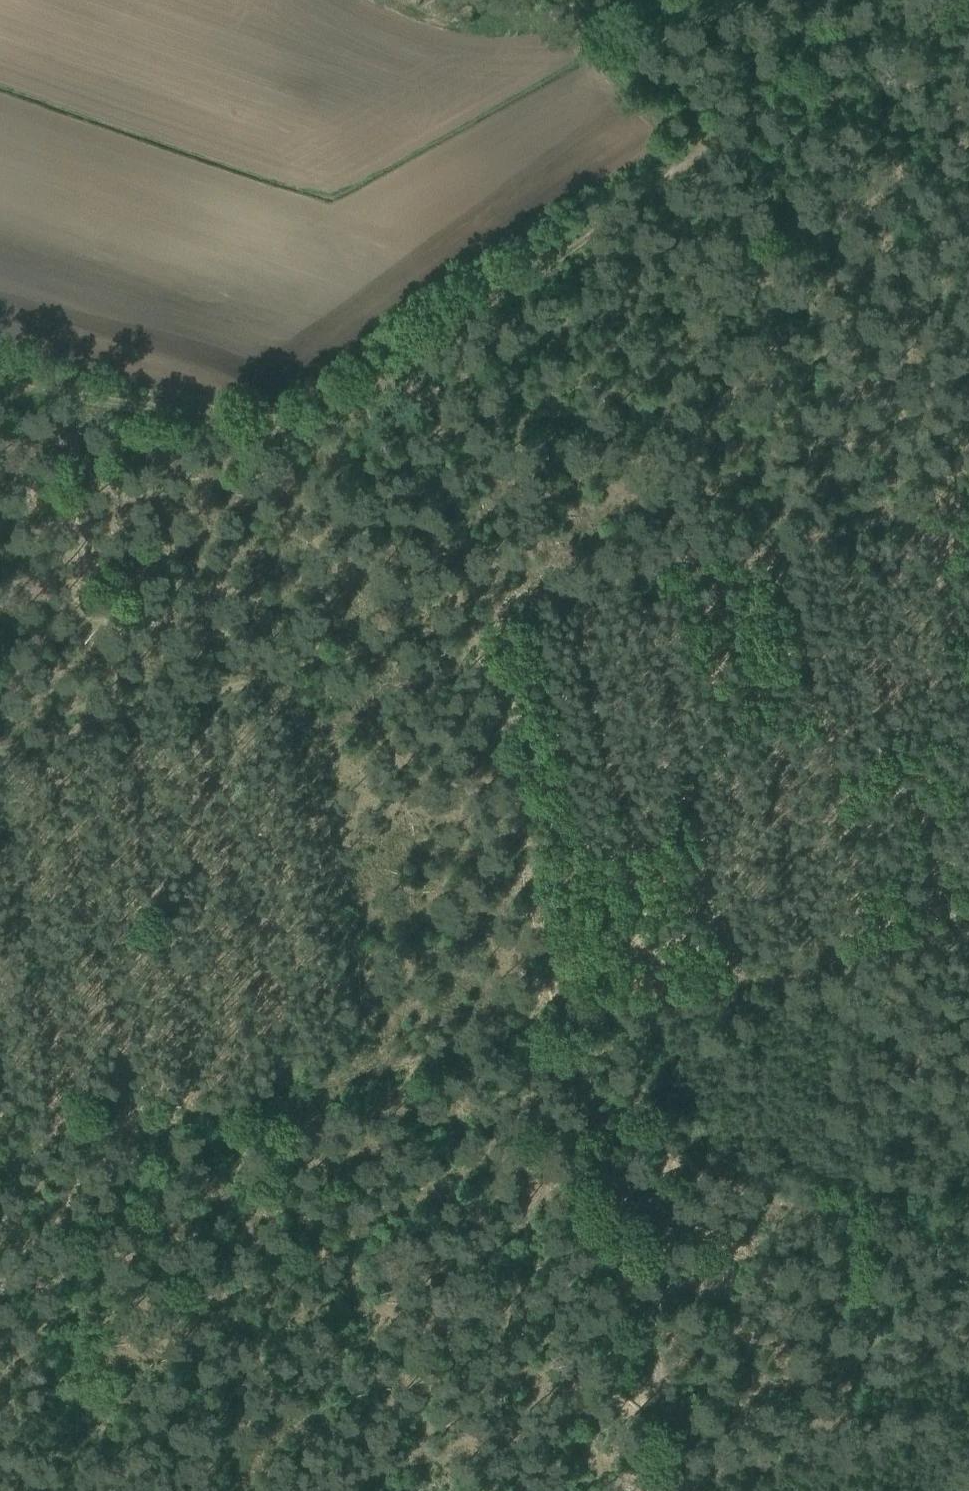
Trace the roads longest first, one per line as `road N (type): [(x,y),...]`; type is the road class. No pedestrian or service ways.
road 1 (track): [(559,0),(601,34),(661,0)]

